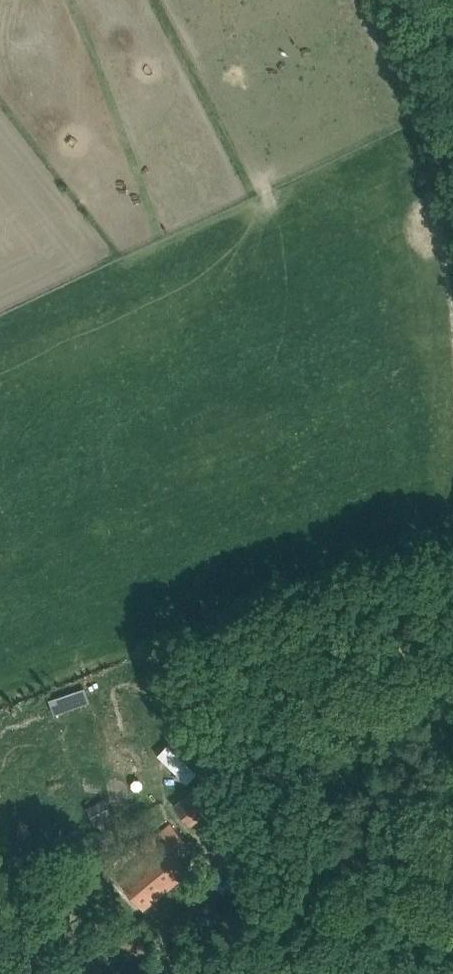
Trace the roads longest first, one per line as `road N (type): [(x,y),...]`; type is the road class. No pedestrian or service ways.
road 1 (unclassified): [(452,210),(423,105),(375,0)]

